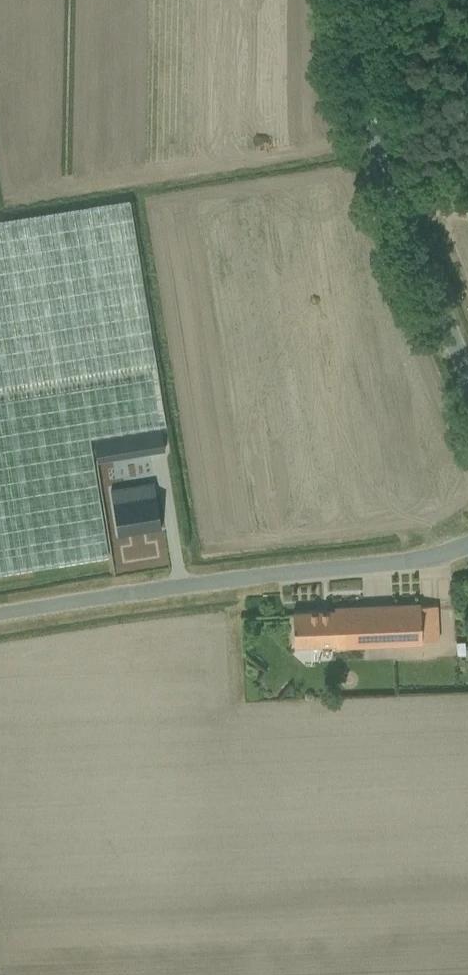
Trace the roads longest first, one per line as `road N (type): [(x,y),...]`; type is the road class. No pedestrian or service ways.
road 1 (unclassified): [(0,620),(467,539)]
road 2 (unclassified): [(467,377),(352,83),(343,0)]

